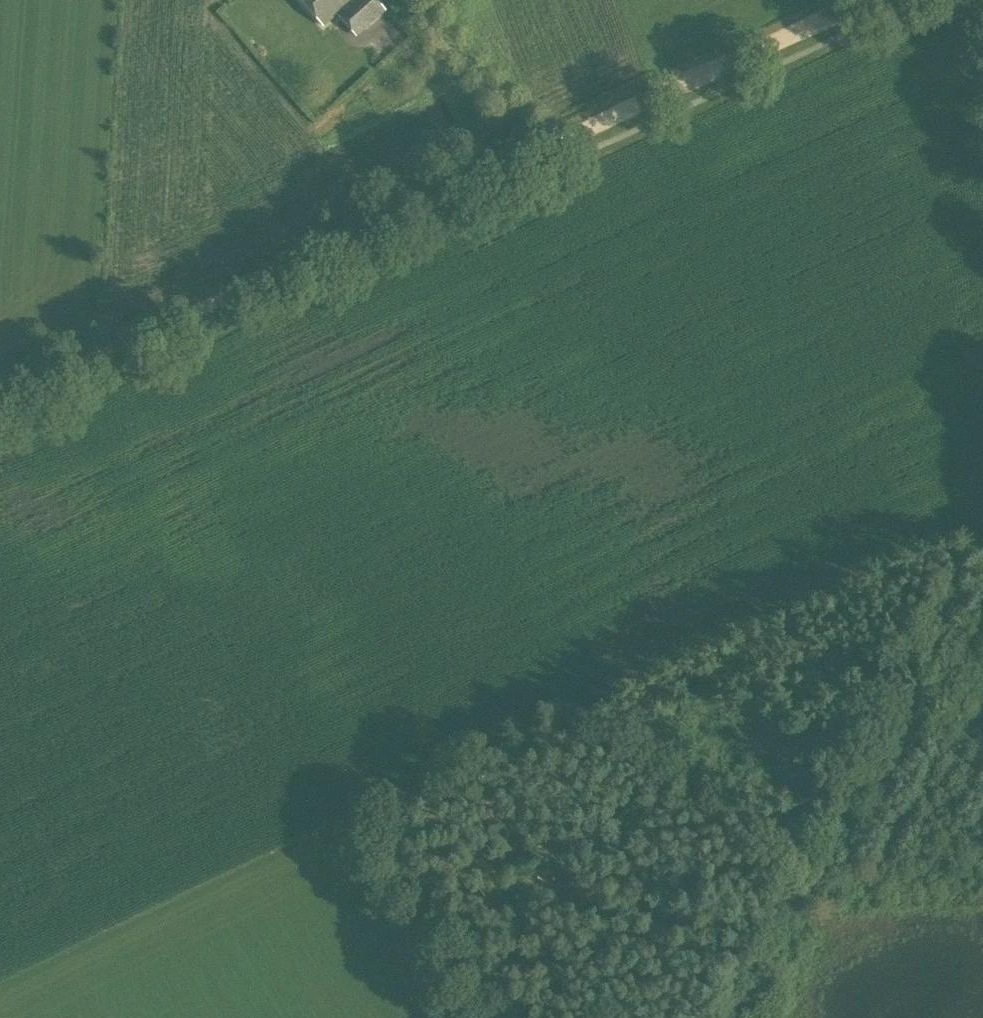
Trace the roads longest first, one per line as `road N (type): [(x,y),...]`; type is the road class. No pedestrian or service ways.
road 1 (unclassified): [(0,397),(225,309),(577,140)]
road 2 (track): [(577,140),(877,0)]

